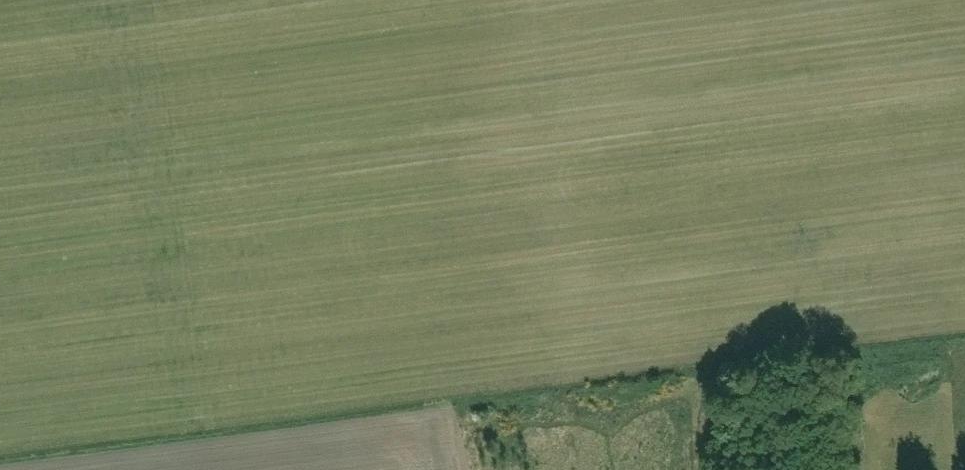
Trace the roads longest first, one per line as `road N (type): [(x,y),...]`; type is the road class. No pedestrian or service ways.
road 1 (track): [(546,0),(591,392),(839,360),(843,469)]

